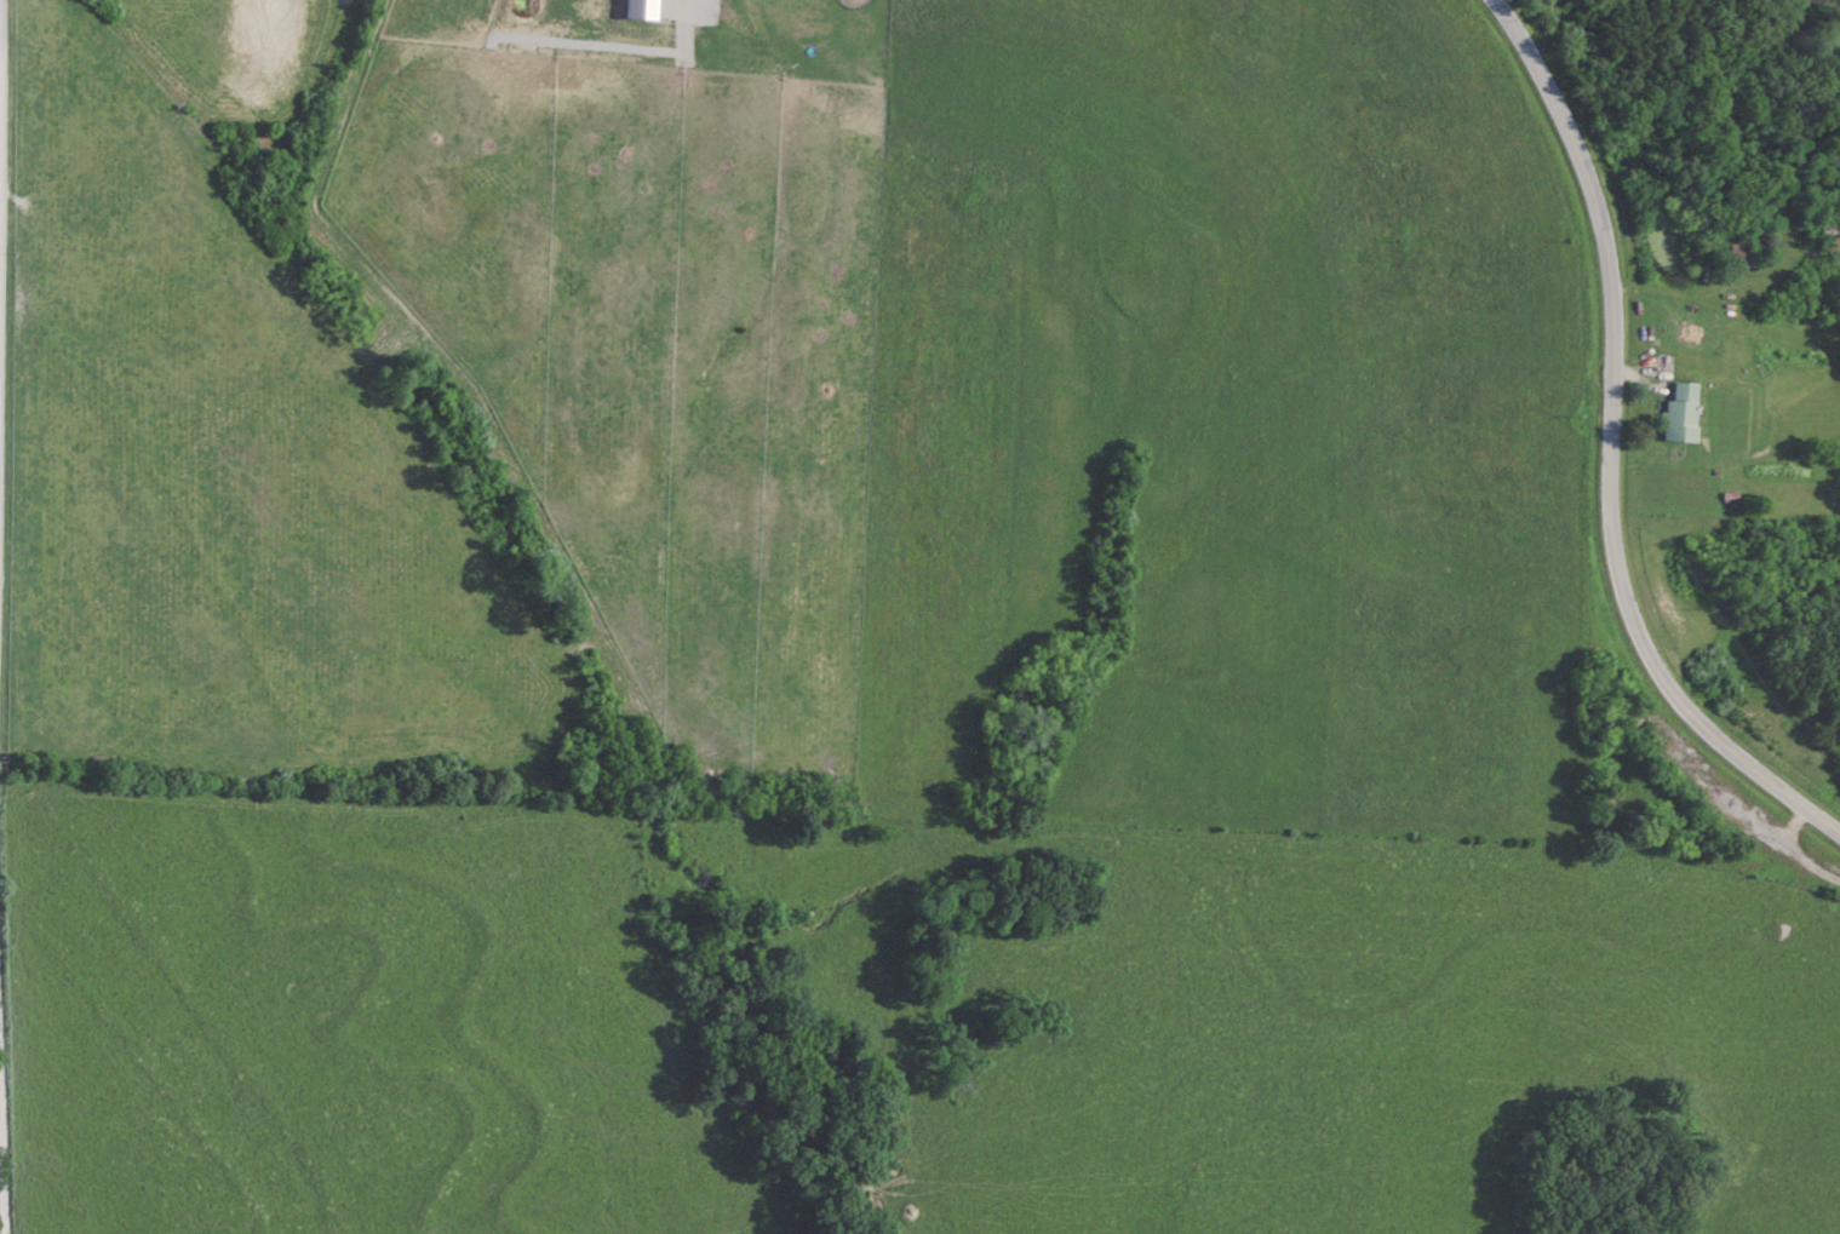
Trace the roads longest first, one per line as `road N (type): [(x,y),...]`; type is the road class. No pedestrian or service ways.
road 1 (secondary): [(1839,834),(1676,701),(1638,633),(1607,524),(1618,375),(1610,239),(1572,130),(1495,0)]
road 2 (residential): [(0,272),(2,0)]

